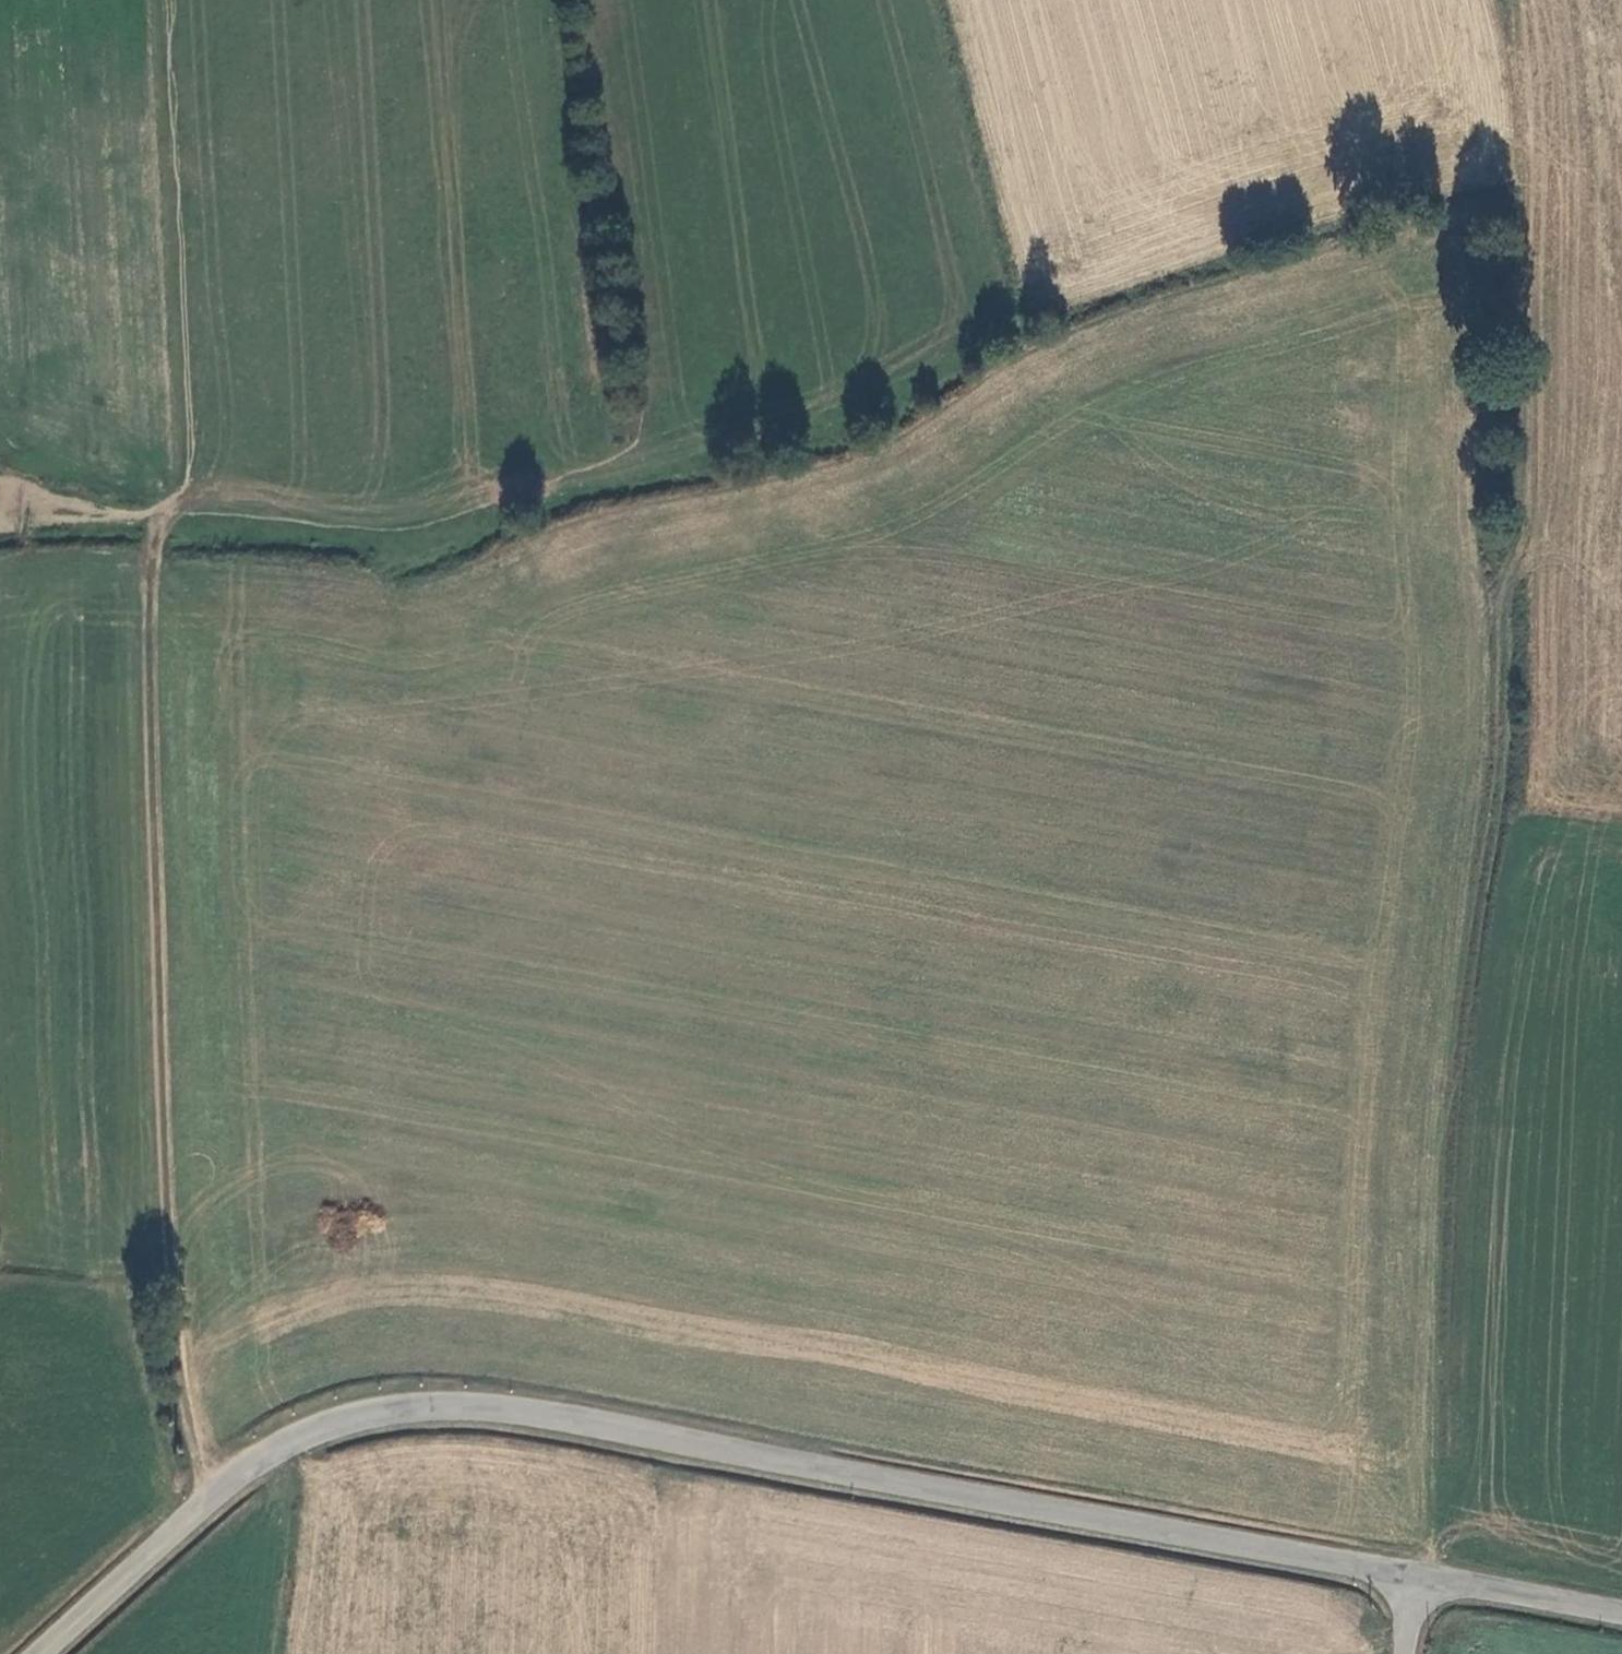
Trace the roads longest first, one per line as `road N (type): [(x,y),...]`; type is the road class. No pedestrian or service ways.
road 1 (tertiary): [(40,1653),(207,1501),(271,1453),(340,1423),(411,1408),(483,1406),(574,1420),(1414,1575)]
road 2 (tertiary): [(1414,1575),(1621,1613)]

